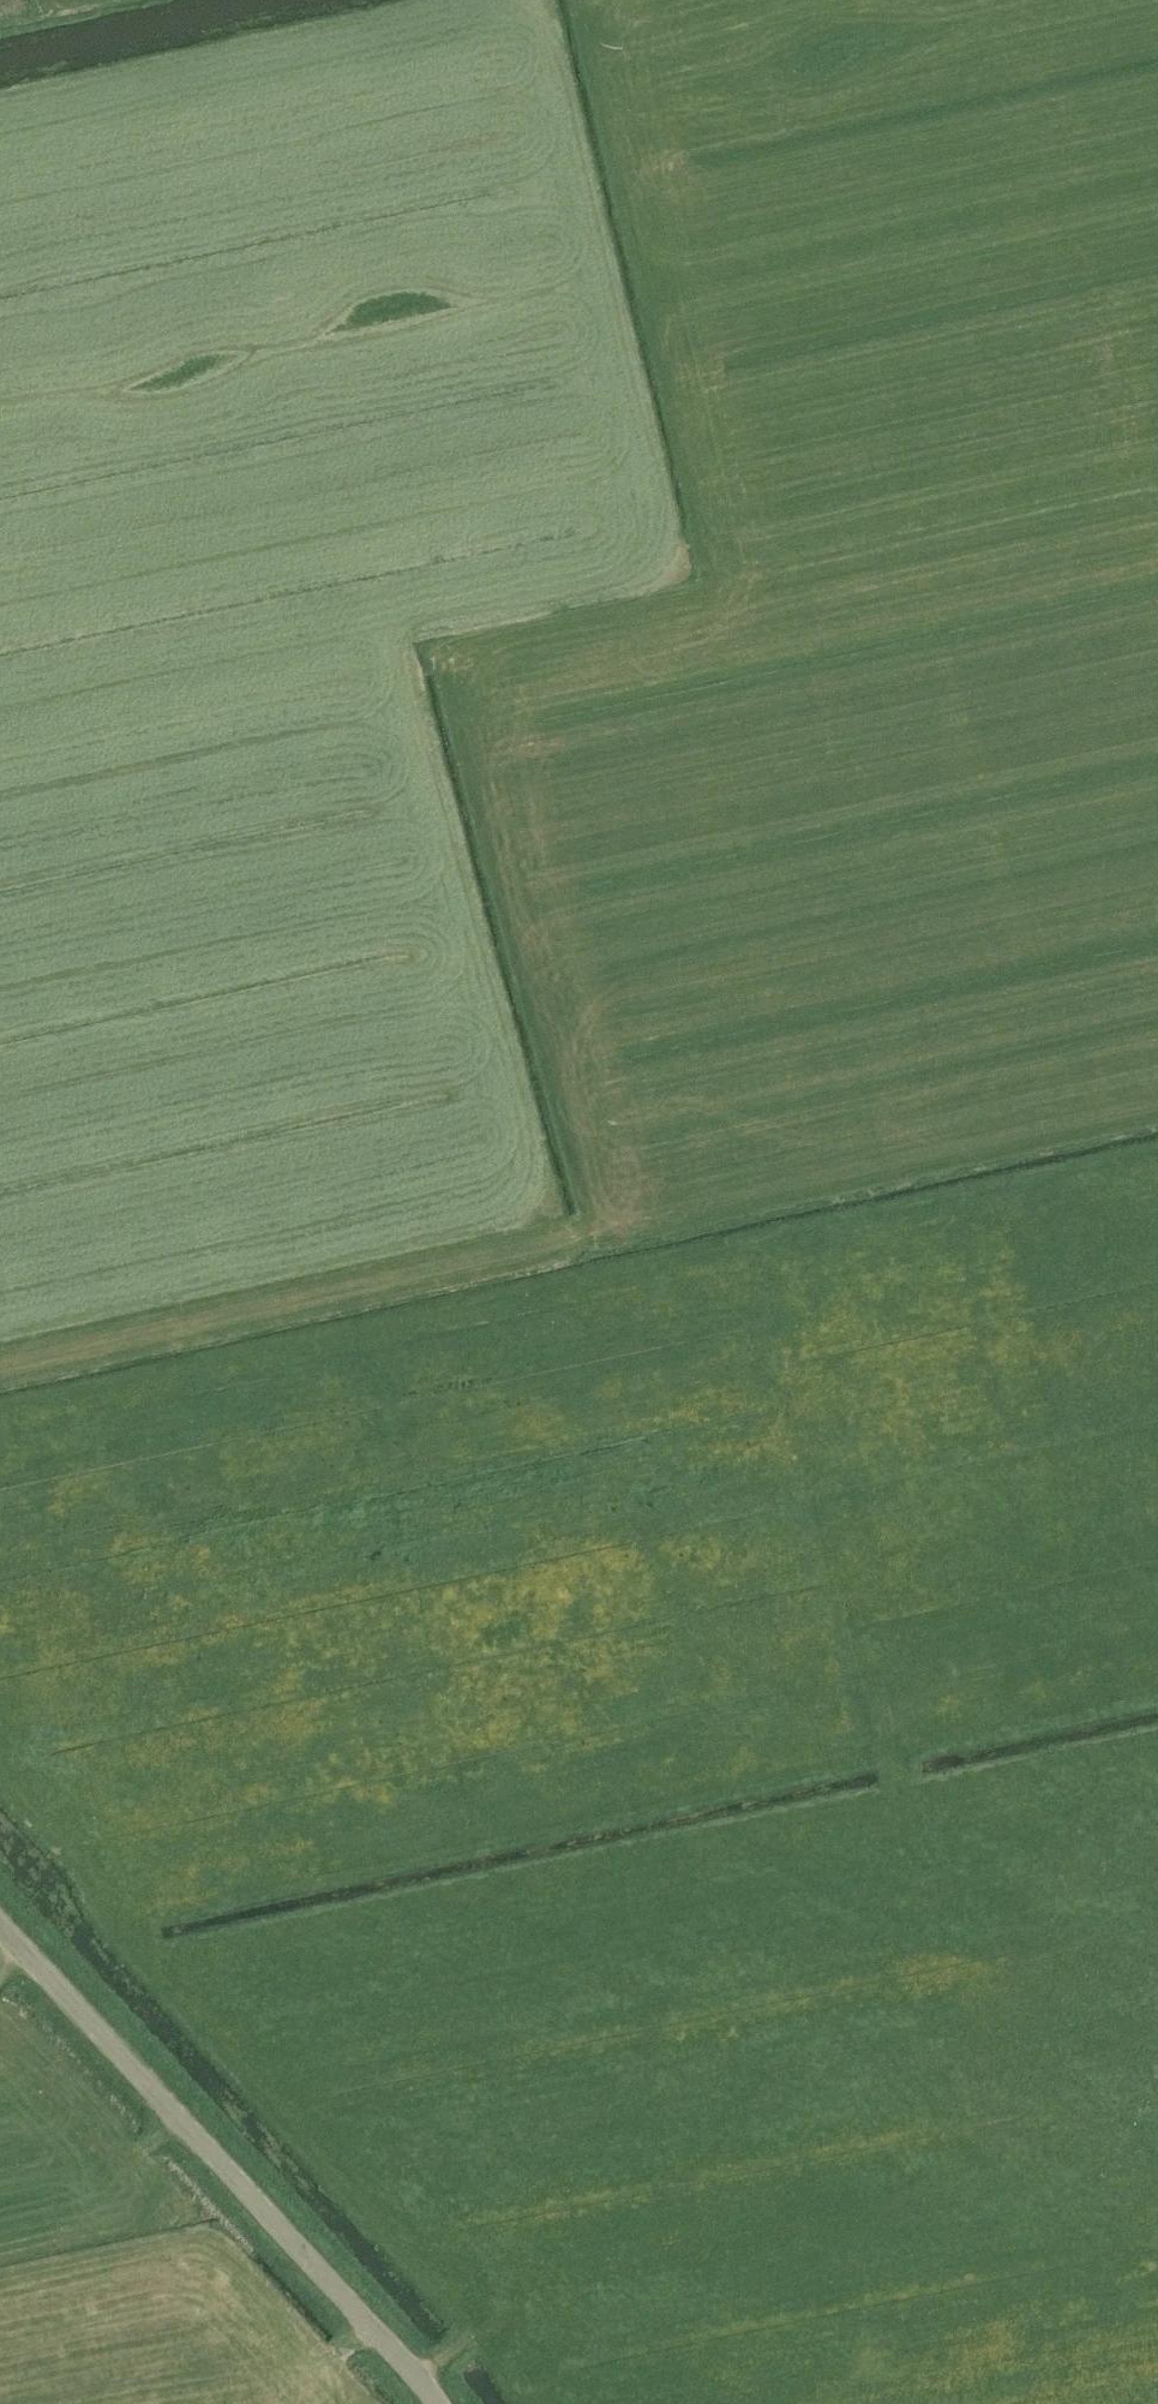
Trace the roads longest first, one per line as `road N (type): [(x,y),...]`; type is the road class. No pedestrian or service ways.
road 1 (unclassified): [(434,2403),(0,1926)]

